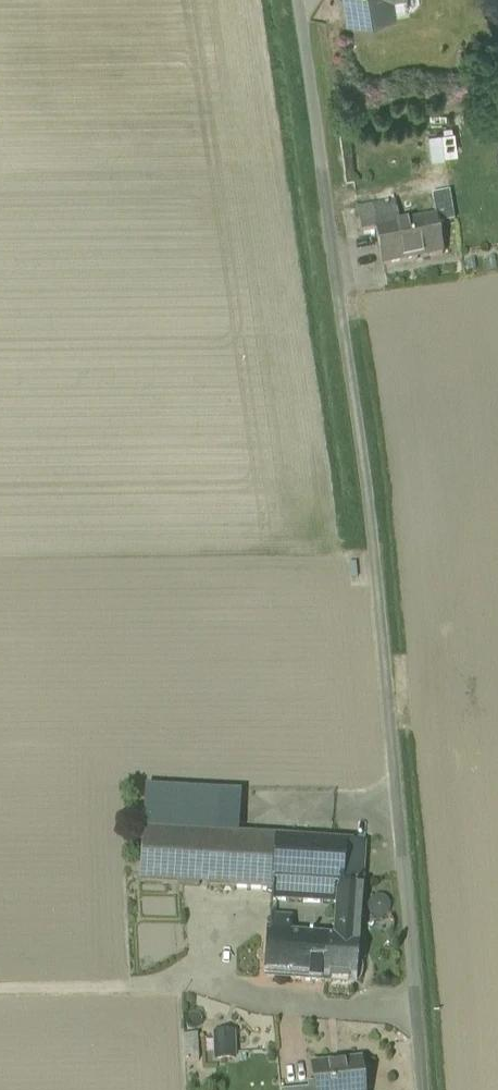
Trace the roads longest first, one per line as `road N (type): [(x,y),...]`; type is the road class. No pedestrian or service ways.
road 1 (unclassified): [(421,1089),(370,492),(297,0)]
road 2 (track): [(0,987),(162,984)]

